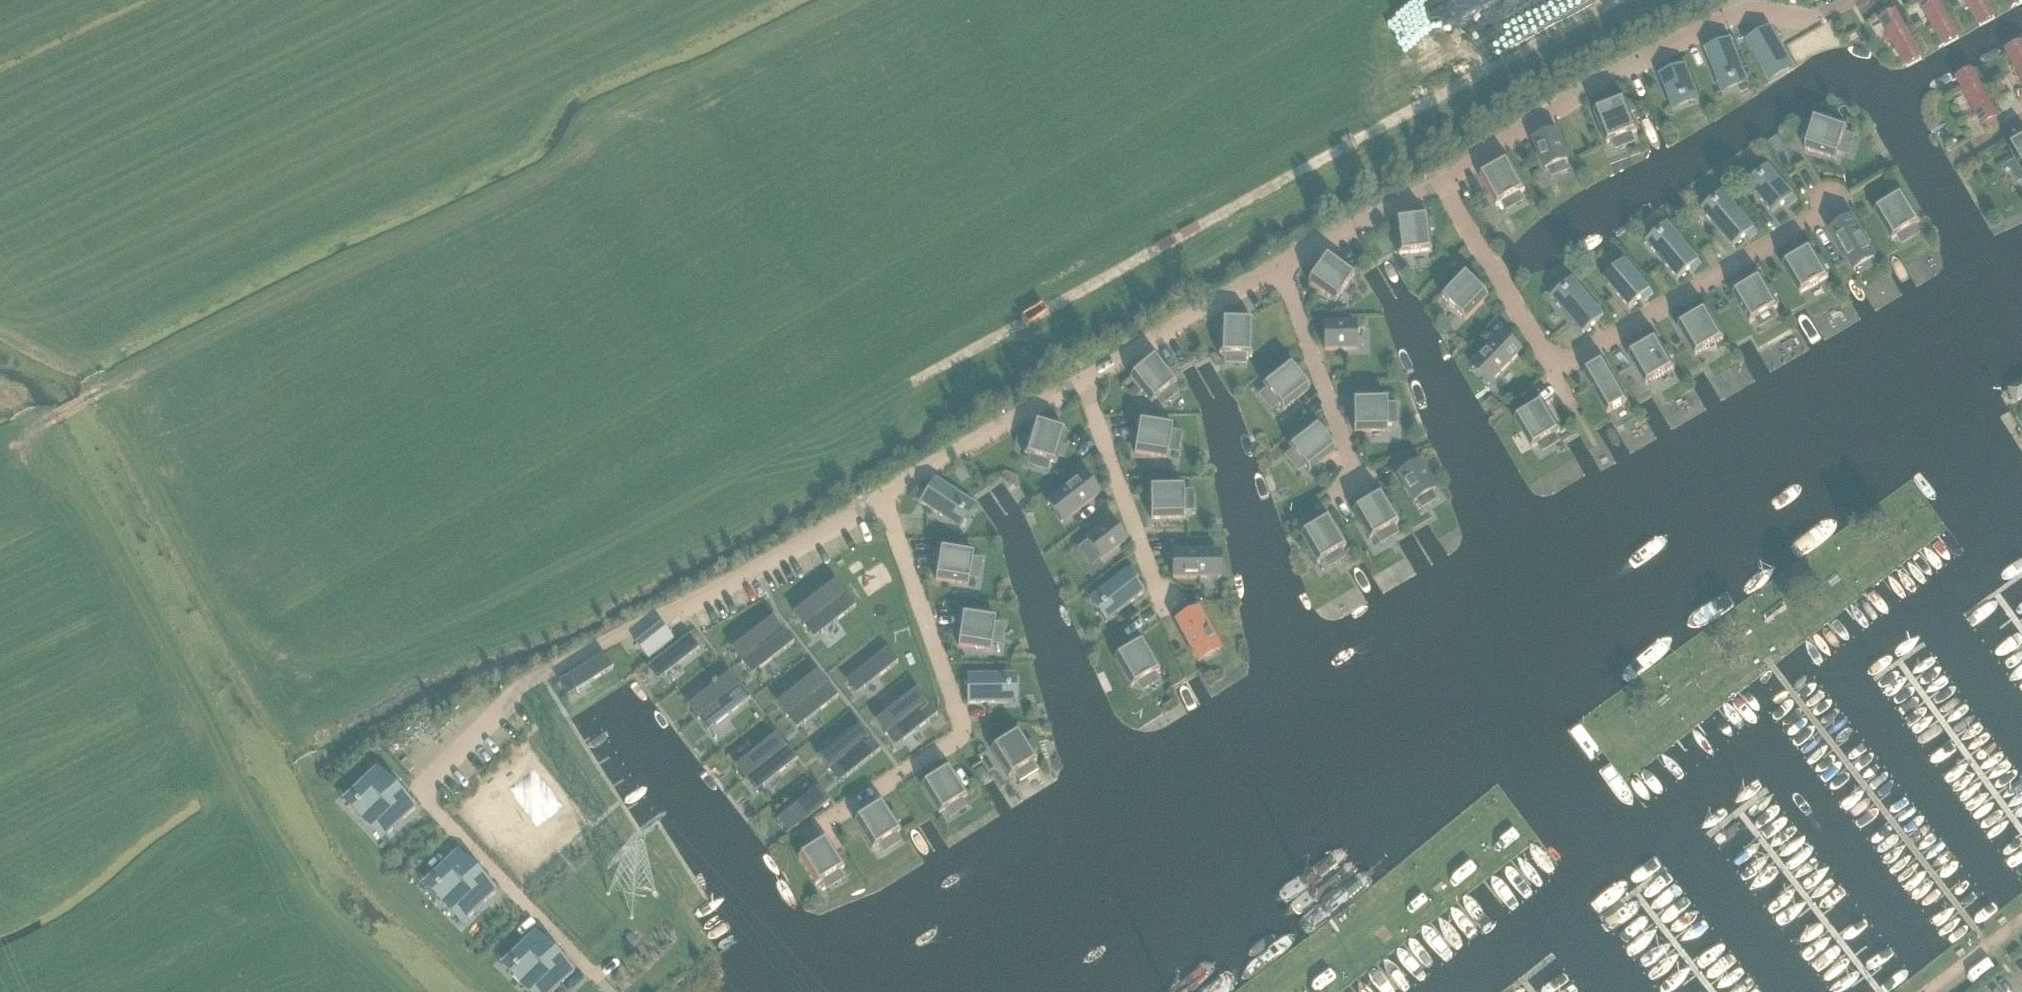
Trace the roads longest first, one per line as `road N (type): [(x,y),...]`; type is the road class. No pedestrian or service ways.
road 1 (track): [(1613,0),(916,379)]

